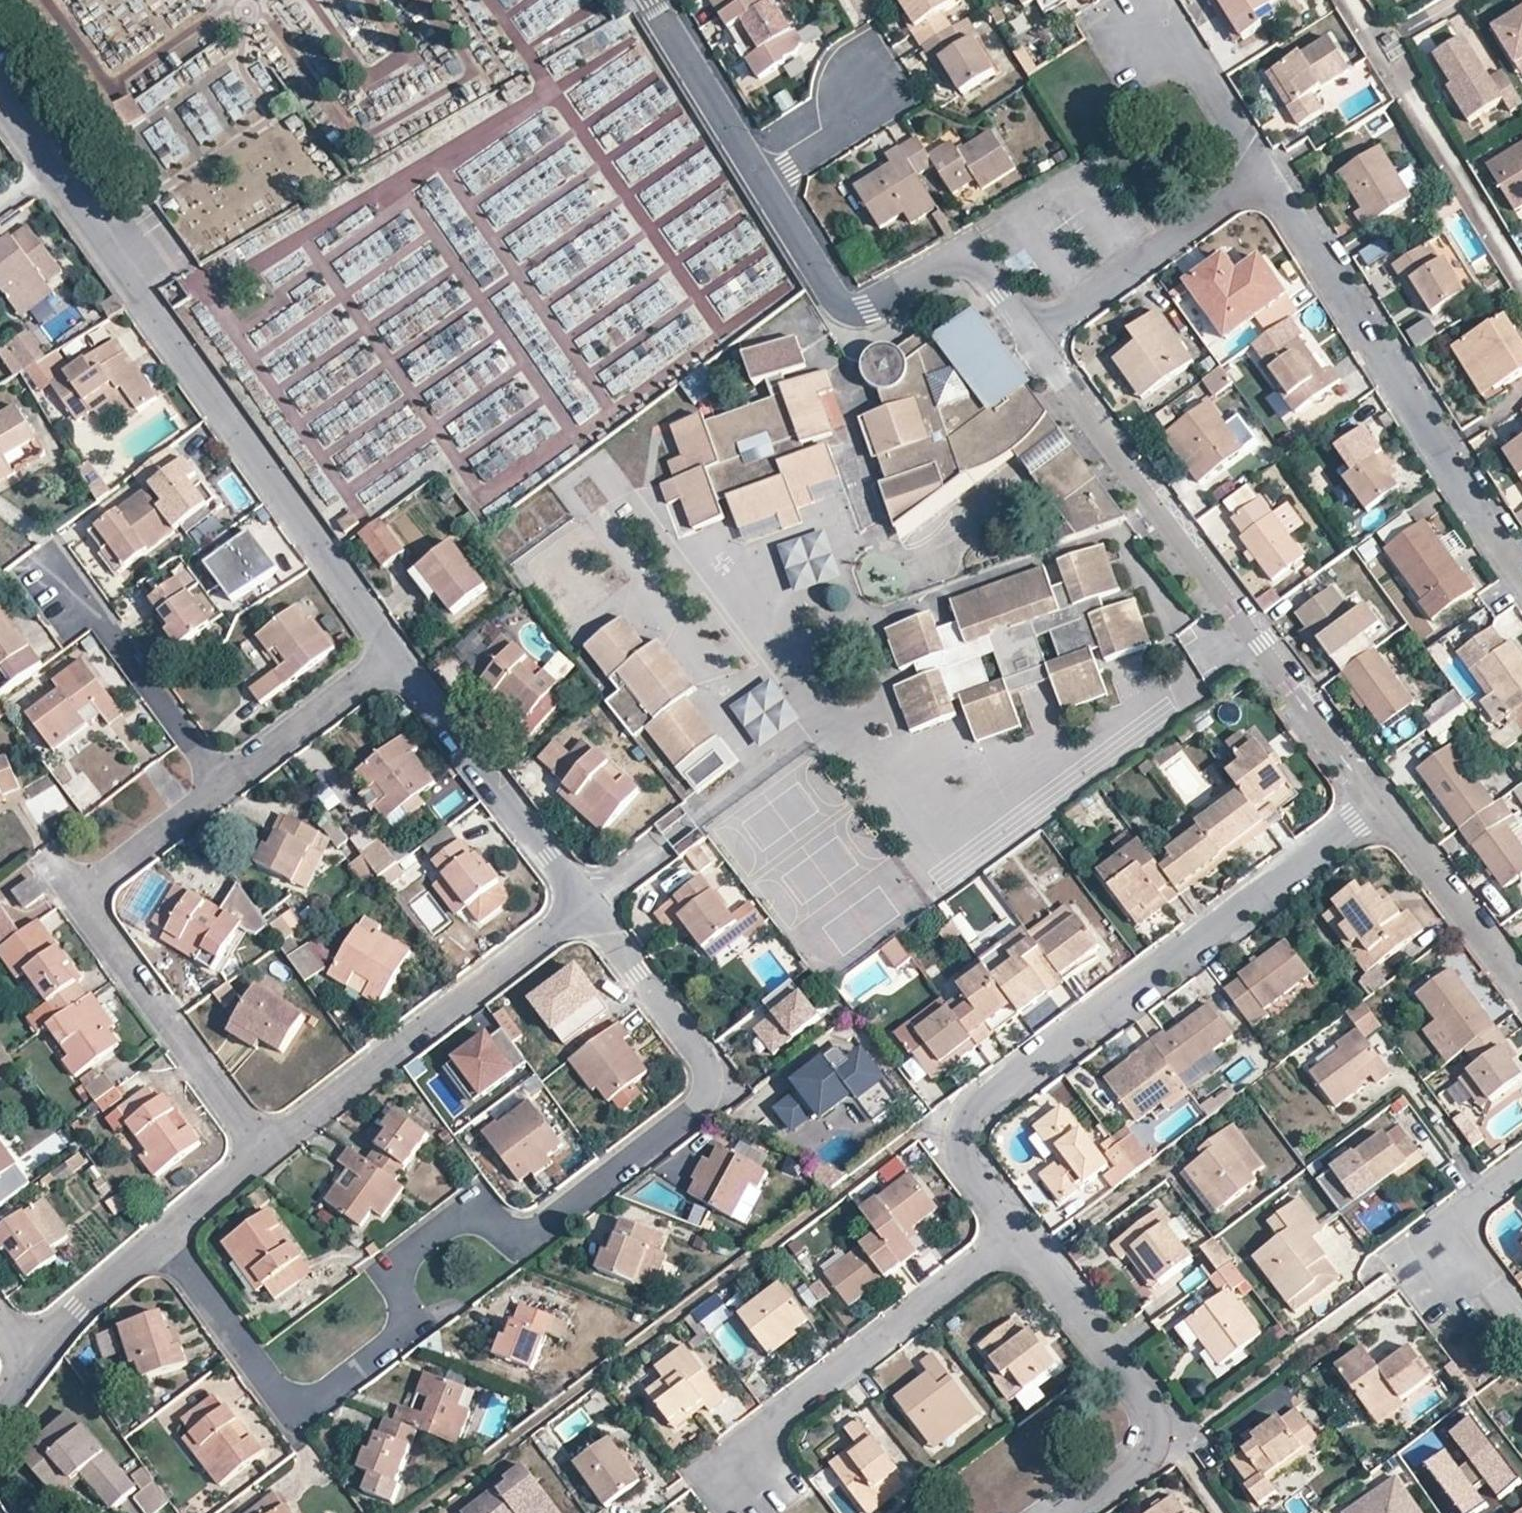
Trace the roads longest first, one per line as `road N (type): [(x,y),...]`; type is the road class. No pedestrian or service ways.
road 1 (residential): [(164,1237),(272,1390),(301,1402),(332,1393),(398,1341),(408,1314),(395,1282),(401,1253),(456,1212),(488,1215),(510,1231),(538,1229),(694,1108),(708,1085),(695,1048),(585,904)]
road 2 (residential): [(393,655),(0,104)]
road 3 (residential): [(1377,801),(978,1106),(958,1134),(958,1150),(1017,1235)]
road 4 (residential): [(1377,801),(1037,339)]
road 5 (residential): [(1262,174),(1521,583)]
road 6 (residential): [(585,904),(261,1150)]
road 7 (residential): [(1037,339),(966,255),(867,309),(844,305),(766,184)]
road 8 (residential): [(748,1483),(775,1418),(1017,1235)]
road 9 (residential): [(1017,1235),(1154,1421),(1143,1463),(1072,1512)]
road 10 (residential): [(585,904),(393,655)]
road 11 (residential): [(95,890),(99,930),(261,1150)]
road 12 (residential): [(1037,339),(1262,174)]
road 13 (residential): [(224,785),(100,616),(56,585)]
road 14 (residential): [(1521,991),(1377,801)]
road 15 (residential): [(766,184),(649,0)]
road 16 (residential): [(393,655),(224,785)]
road 17 (residential): [(1125,21),(1170,44),(1262,174)]
road 18 (residential): [(164,1237),(94,1295),(30,1366)]
road 19 (residential): [(224,785),(95,890)]
road 20 (residential): [(869,79),(849,125),(766,184)]
road 21 (residential): [(261,1150),(164,1237)]
road 22 (residential): [(1521,1166),(1474,1201),(1455,1229),(1448,1266)]

